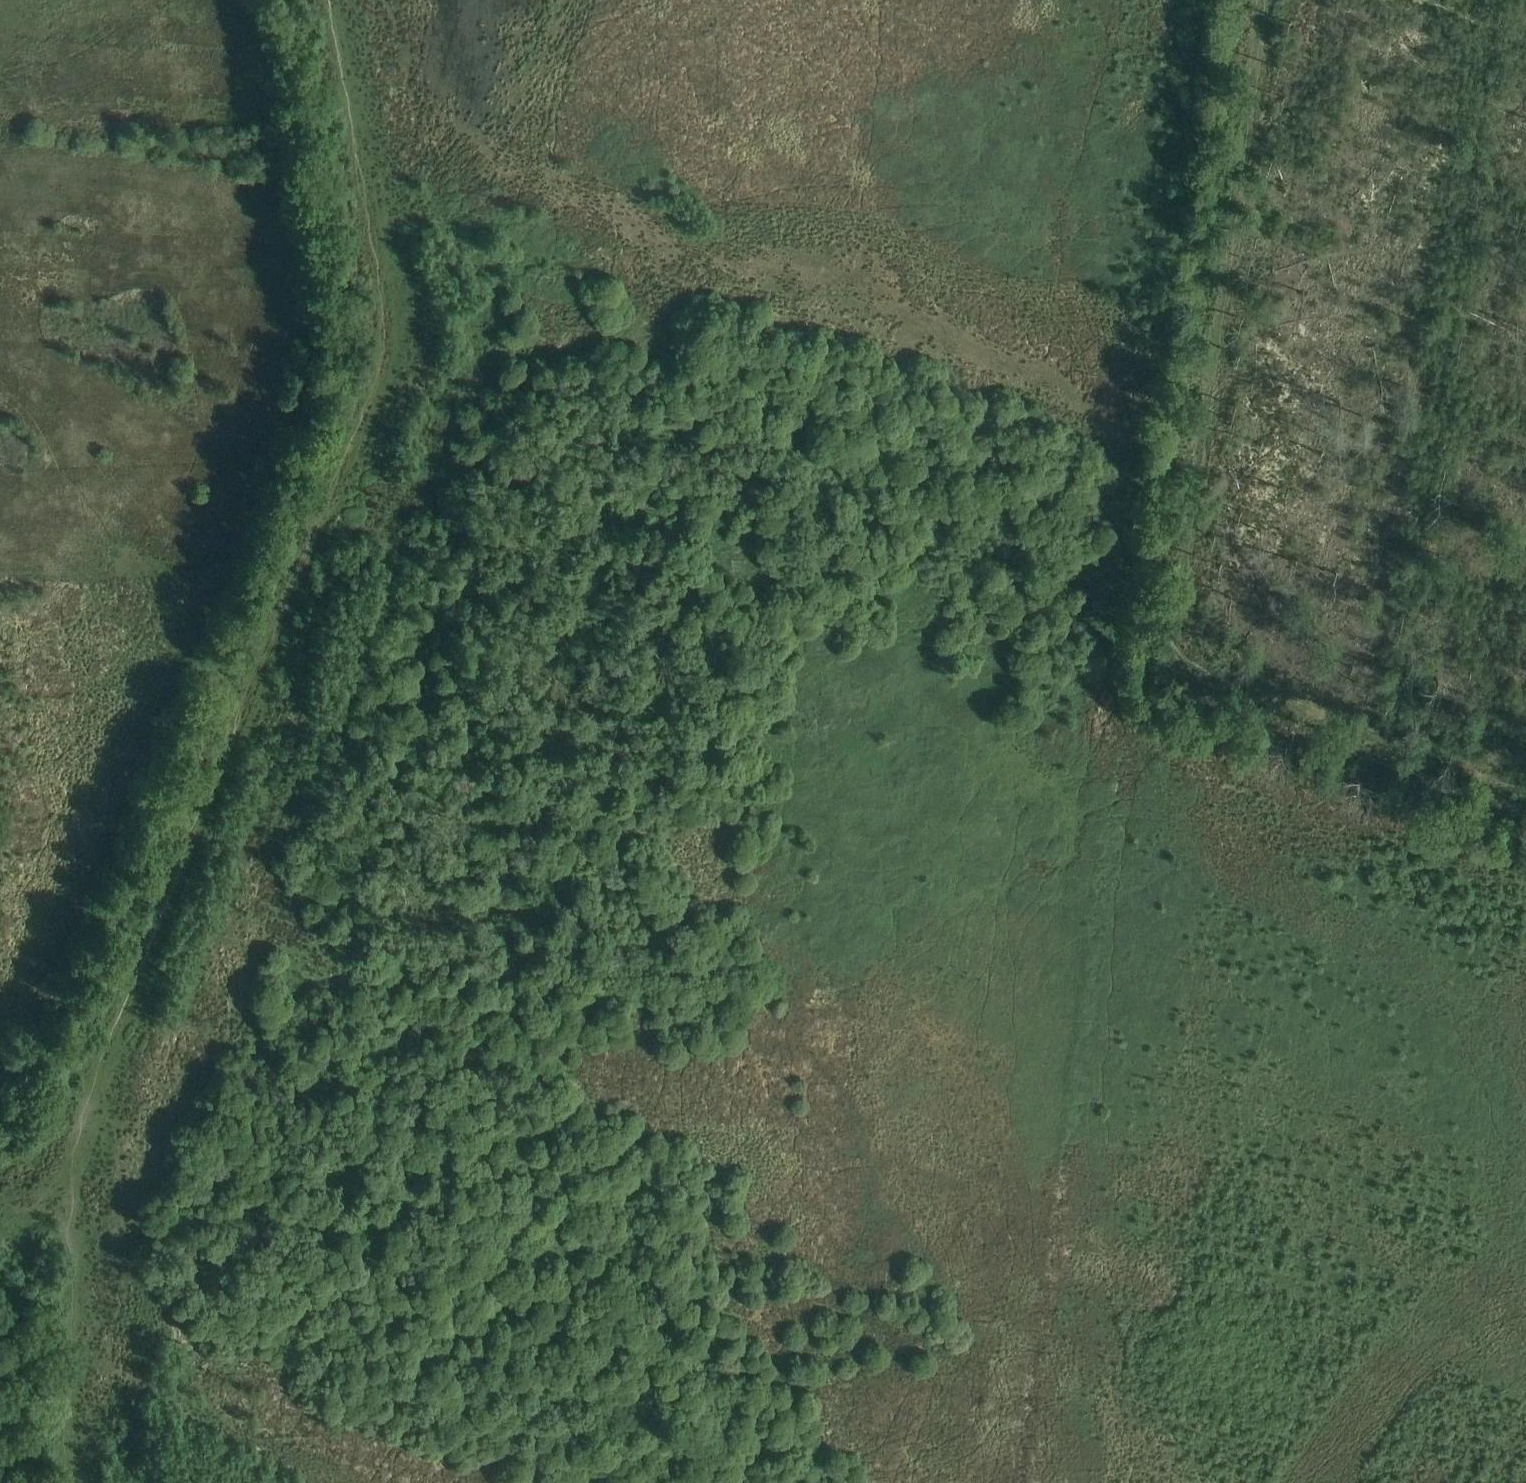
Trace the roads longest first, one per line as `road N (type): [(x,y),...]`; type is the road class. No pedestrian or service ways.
road 1 (track): [(83,1115),(378,382),(385,319),(330,0)]
road 2 (track): [(1525,793),(1220,679),(1187,651),(1174,610),(1263,0)]

